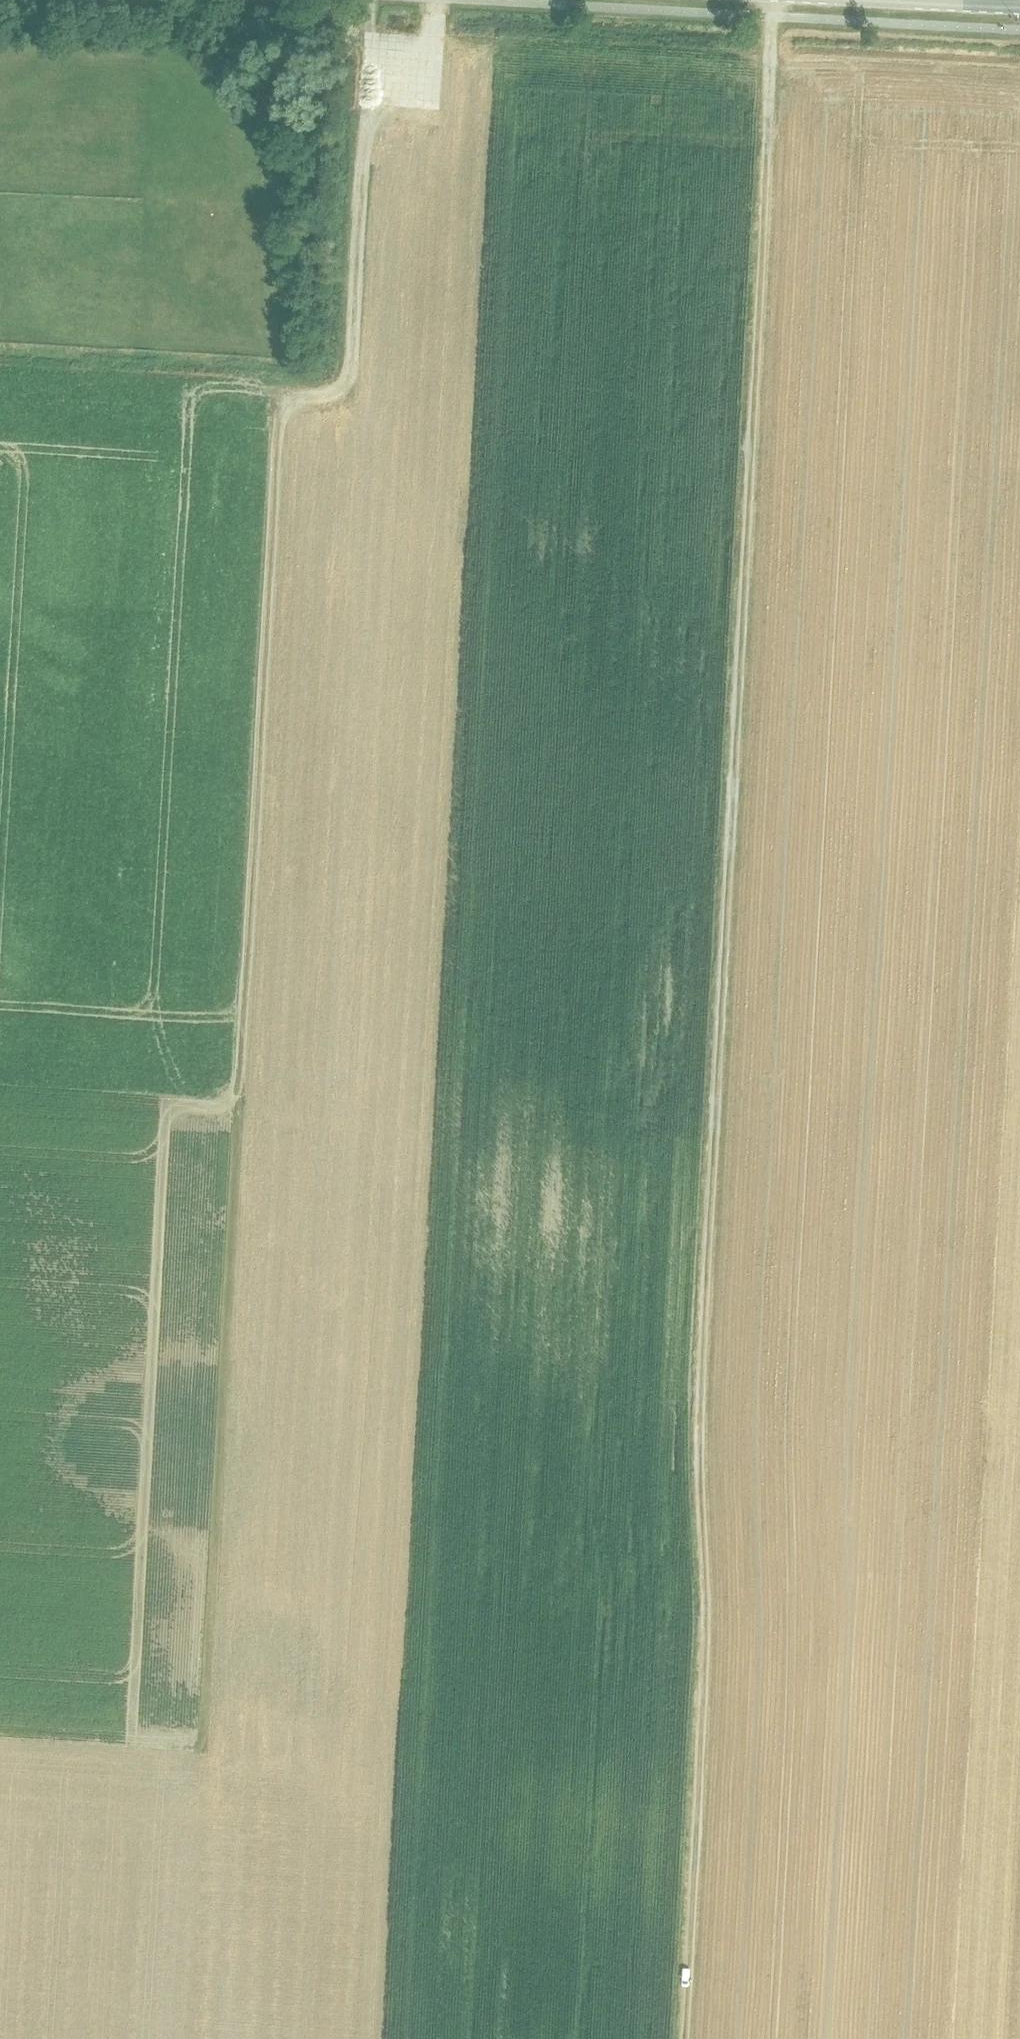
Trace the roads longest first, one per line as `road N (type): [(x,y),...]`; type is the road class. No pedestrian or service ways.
road 1 (track): [(676,2038),(699,1579),(692,1440),(767,0)]

